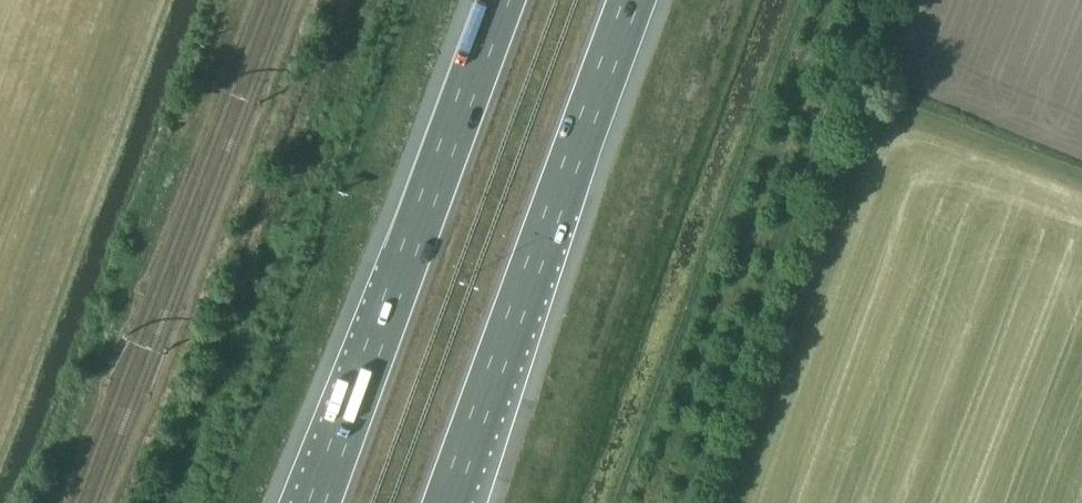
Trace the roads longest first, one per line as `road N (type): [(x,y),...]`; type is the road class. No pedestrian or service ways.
road 1 (motorway): [(502,0),(318,502)]
road 2 (motorway): [(449,502),(632,0)]
road 3 (track): [(672,502),(748,229),(814,55)]

